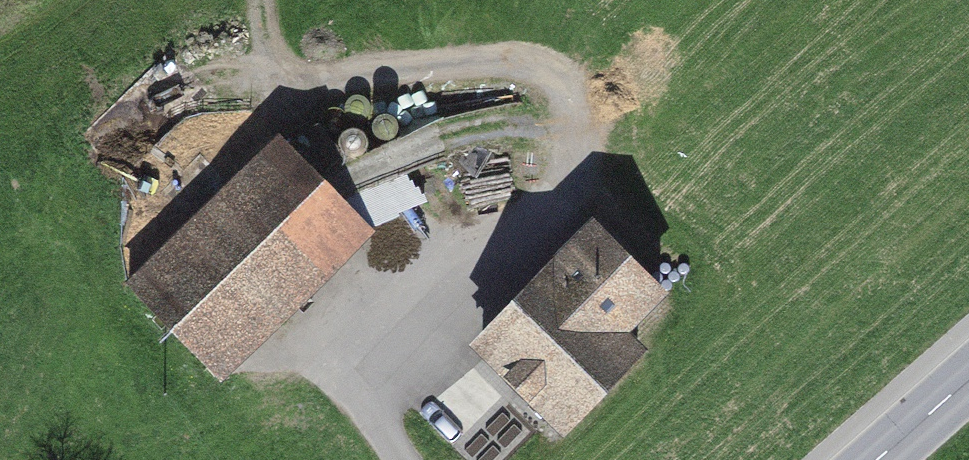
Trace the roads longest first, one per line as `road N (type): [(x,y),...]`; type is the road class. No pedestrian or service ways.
road 1 (track): [(257,0),(239,89),(341,101),(513,84),(568,121),(554,164),(352,385)]
road 2 (secondary): [(877,459),(968,379)]

